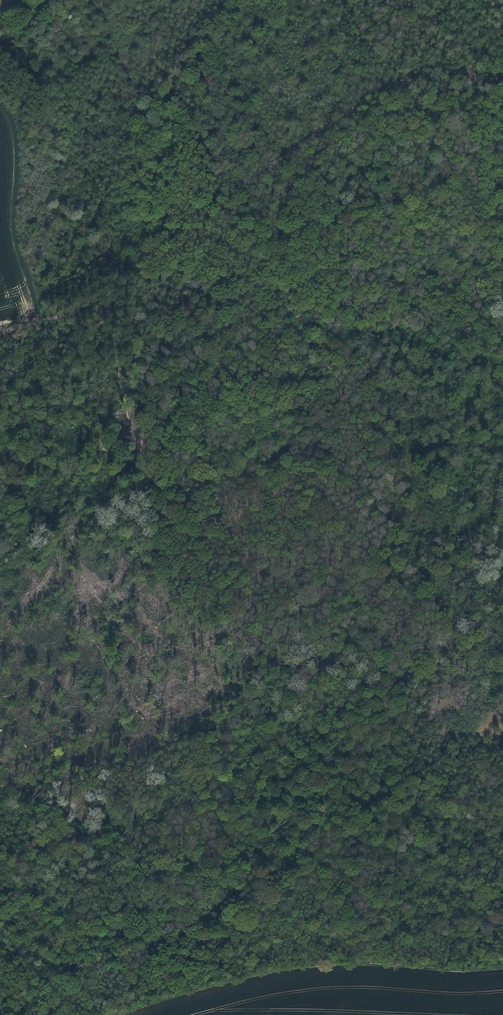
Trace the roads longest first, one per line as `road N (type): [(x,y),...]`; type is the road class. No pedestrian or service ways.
road 1 (track): [(487,0),(497,47),(493,79),(397,103),(281,165),(172,268),(113,309),(0,335)]
road 2 (track): [(502,900),(454,872),(340,778),(230,760),(192,774),(184,828),(160,853),(0,892)]

